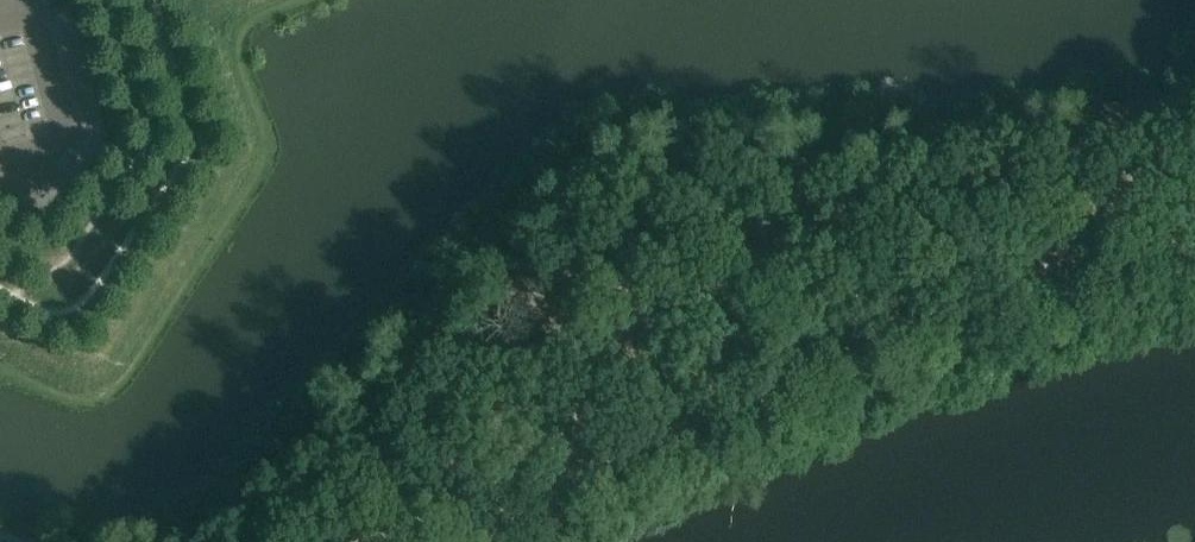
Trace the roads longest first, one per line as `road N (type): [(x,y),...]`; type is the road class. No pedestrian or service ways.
road 1 (track): [(382,541),(646,379),(857,307),(1027,266),(1194,195)]

